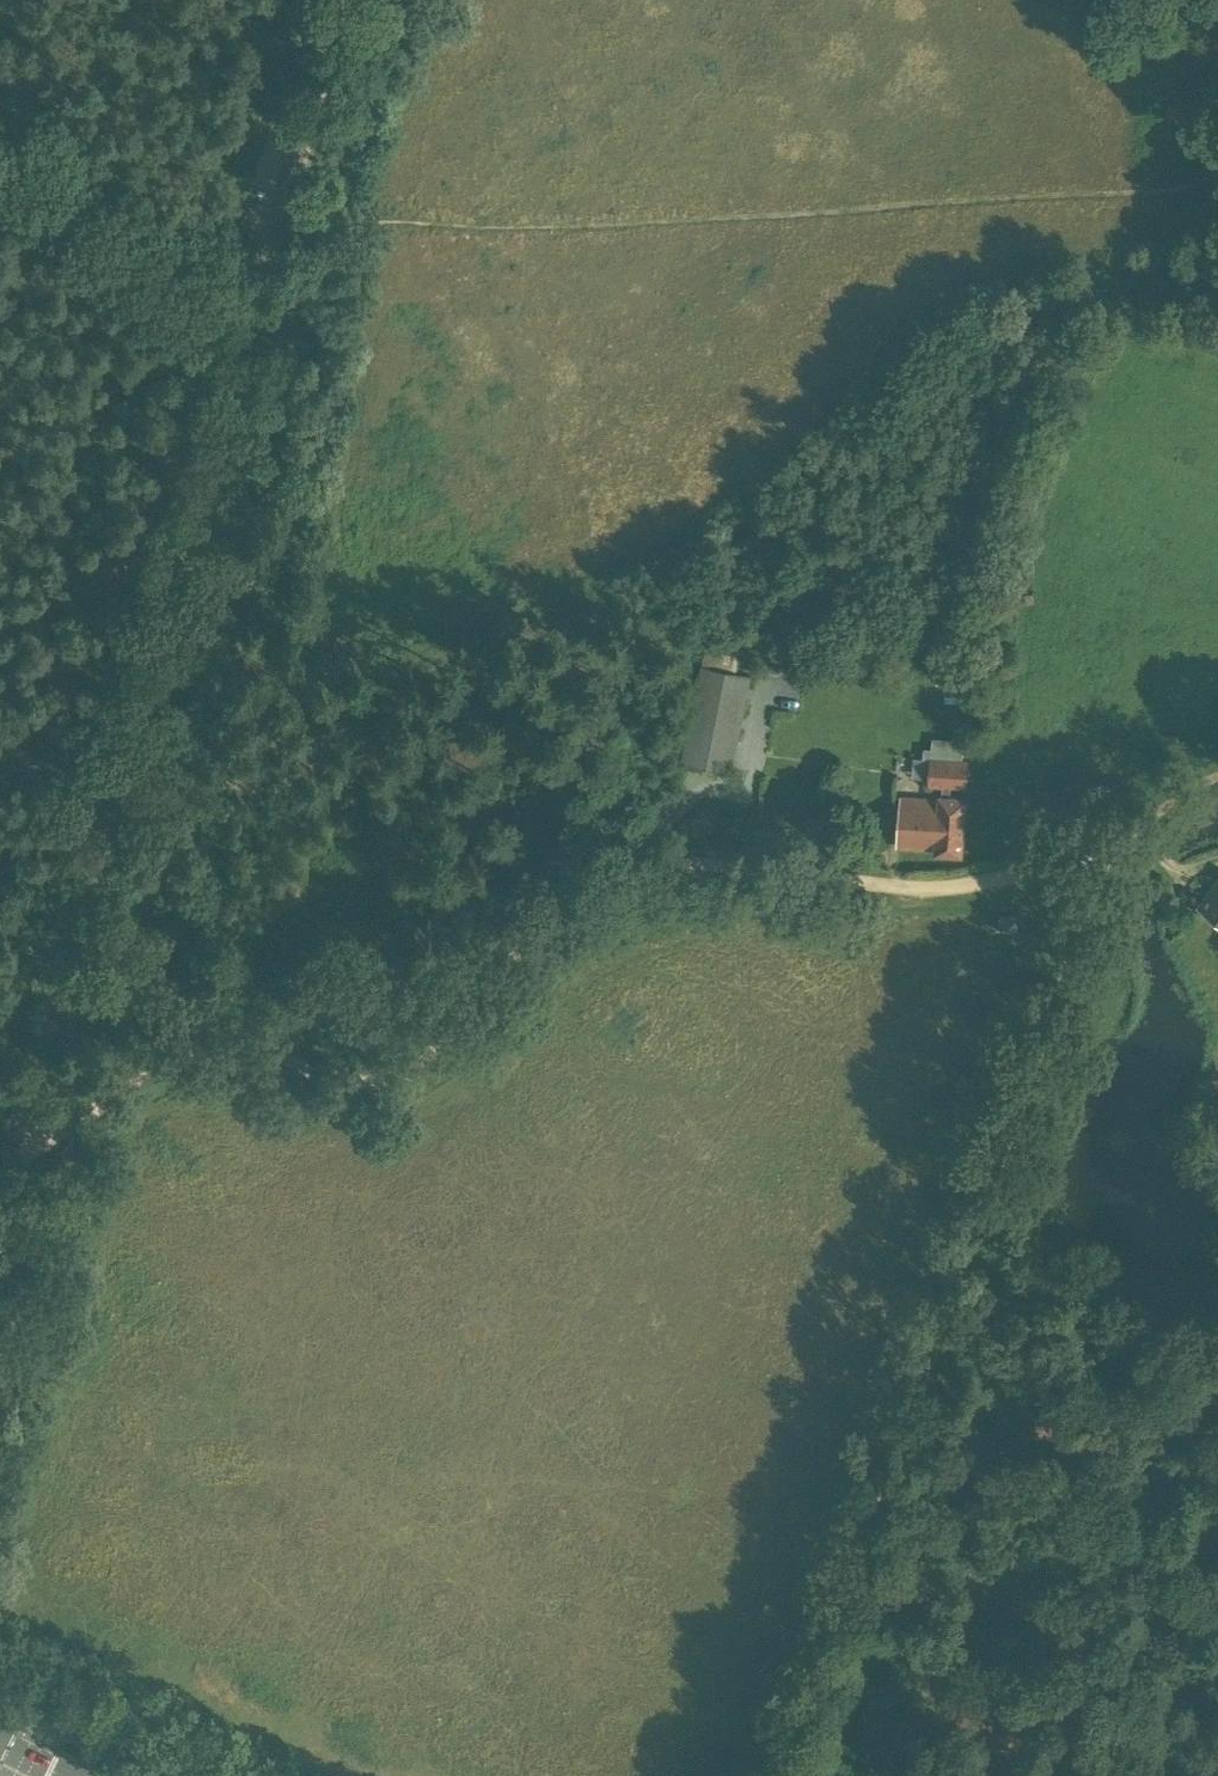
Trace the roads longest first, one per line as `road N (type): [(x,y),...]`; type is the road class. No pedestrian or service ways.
road 1 (track): [(1112,844),(780,1775)]
road 2 (unclassified): [(0,1191),(251,305)]
road 3 (track): [(1217,1604),(920,1390)]
road 4 (unclassified): [(251,305),(337,0)]
road 5 (unclassified): [(251,305),(0,139)]
road 6 (track): [(1217,775),(1112,844)]

